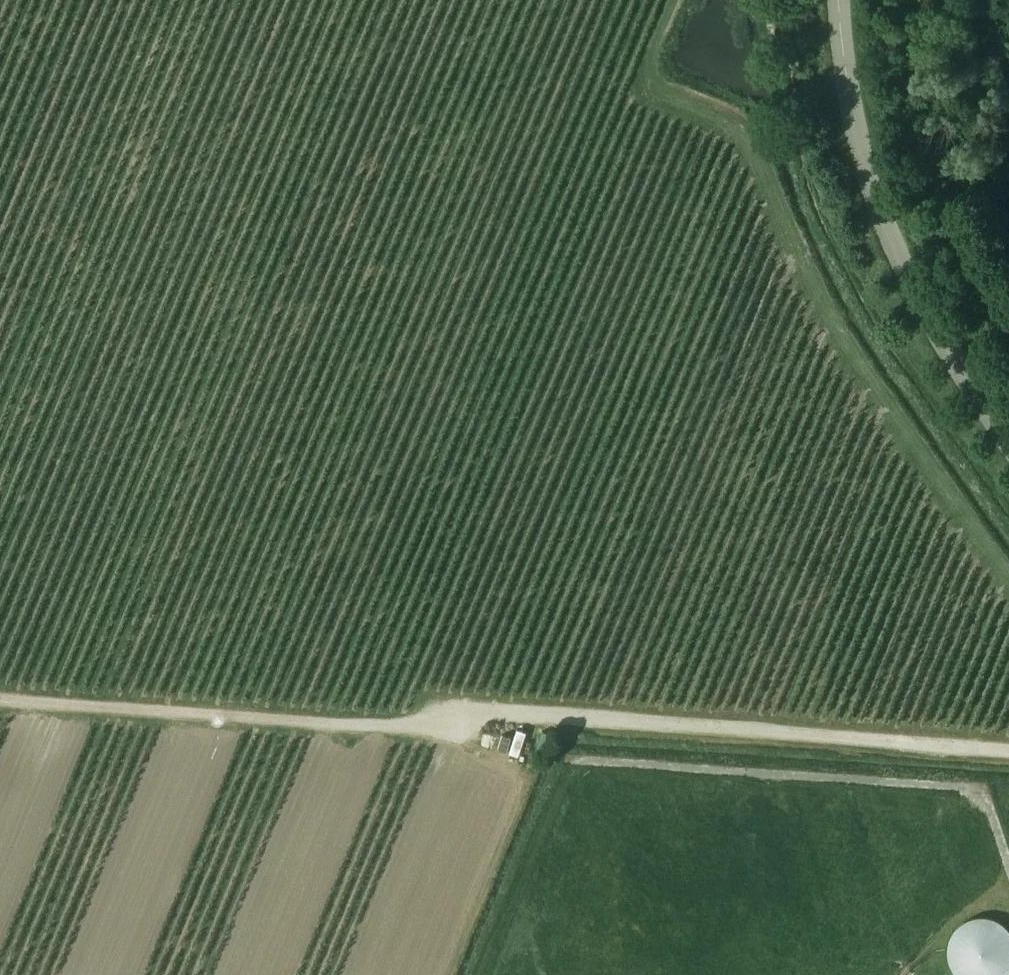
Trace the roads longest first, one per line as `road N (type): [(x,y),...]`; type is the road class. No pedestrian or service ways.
road 1 (track): [(1008,751),(448,709),(421,724),(0,697)]
road 2 (track): [(573,759),(981,789),(1008,868)]
road 3 (unclassified): [(1008,441),(891,240),(850,114),(842,0)]

